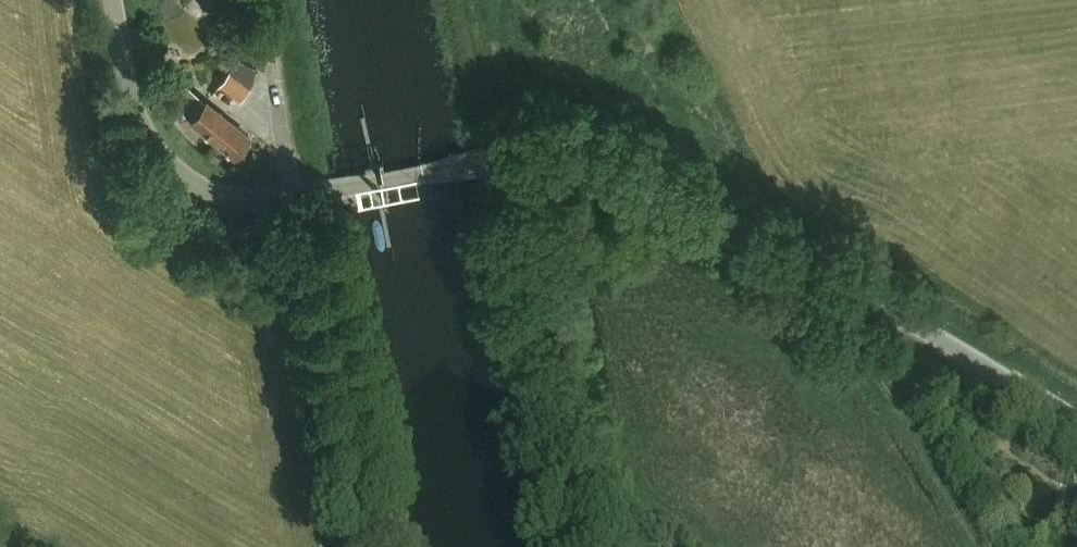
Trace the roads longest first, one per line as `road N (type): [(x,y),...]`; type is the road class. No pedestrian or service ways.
road 1 (track): [(509,155),(578,546)]
road 2 (tertiary): [(812,276),(578,156),(527,152),(476,162)]
road 3 (track): [(303,193),(378,546)]
road 4 (tertiary): [(318,191),(273,199),(217,192),(163,159),(129,82),(114,0)]
road 5 (tertiary): [(812,276),(1076,422)]
road 6 (tertiary): [(318,191),(476,162)]
road 7 (track): [(470,0),(509,155)]

